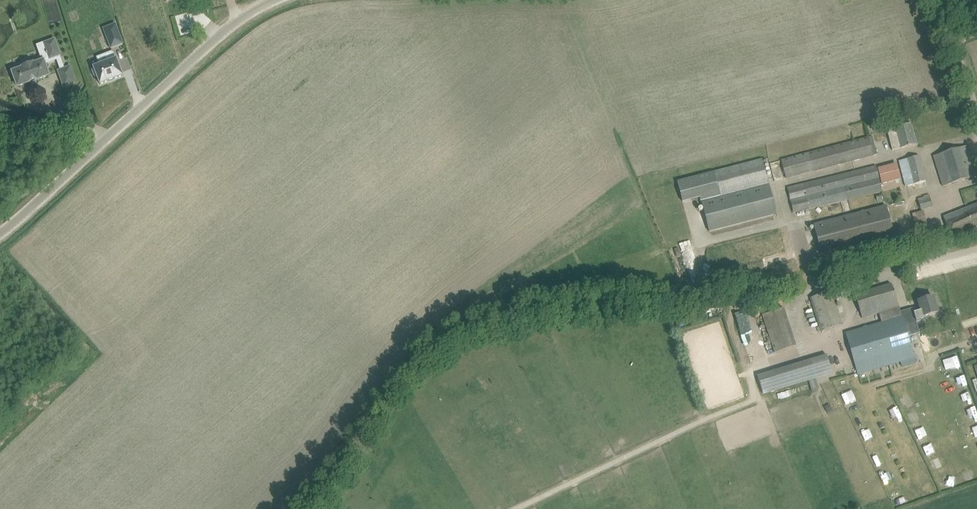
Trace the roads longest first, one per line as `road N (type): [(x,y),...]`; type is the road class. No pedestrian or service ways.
road 1 (track): [(310,508),(415,369),(463,334),(581,305),(891,274),(976,250)]
road 2 (unclassified): [(0,236),(231,29),(281,0)]

